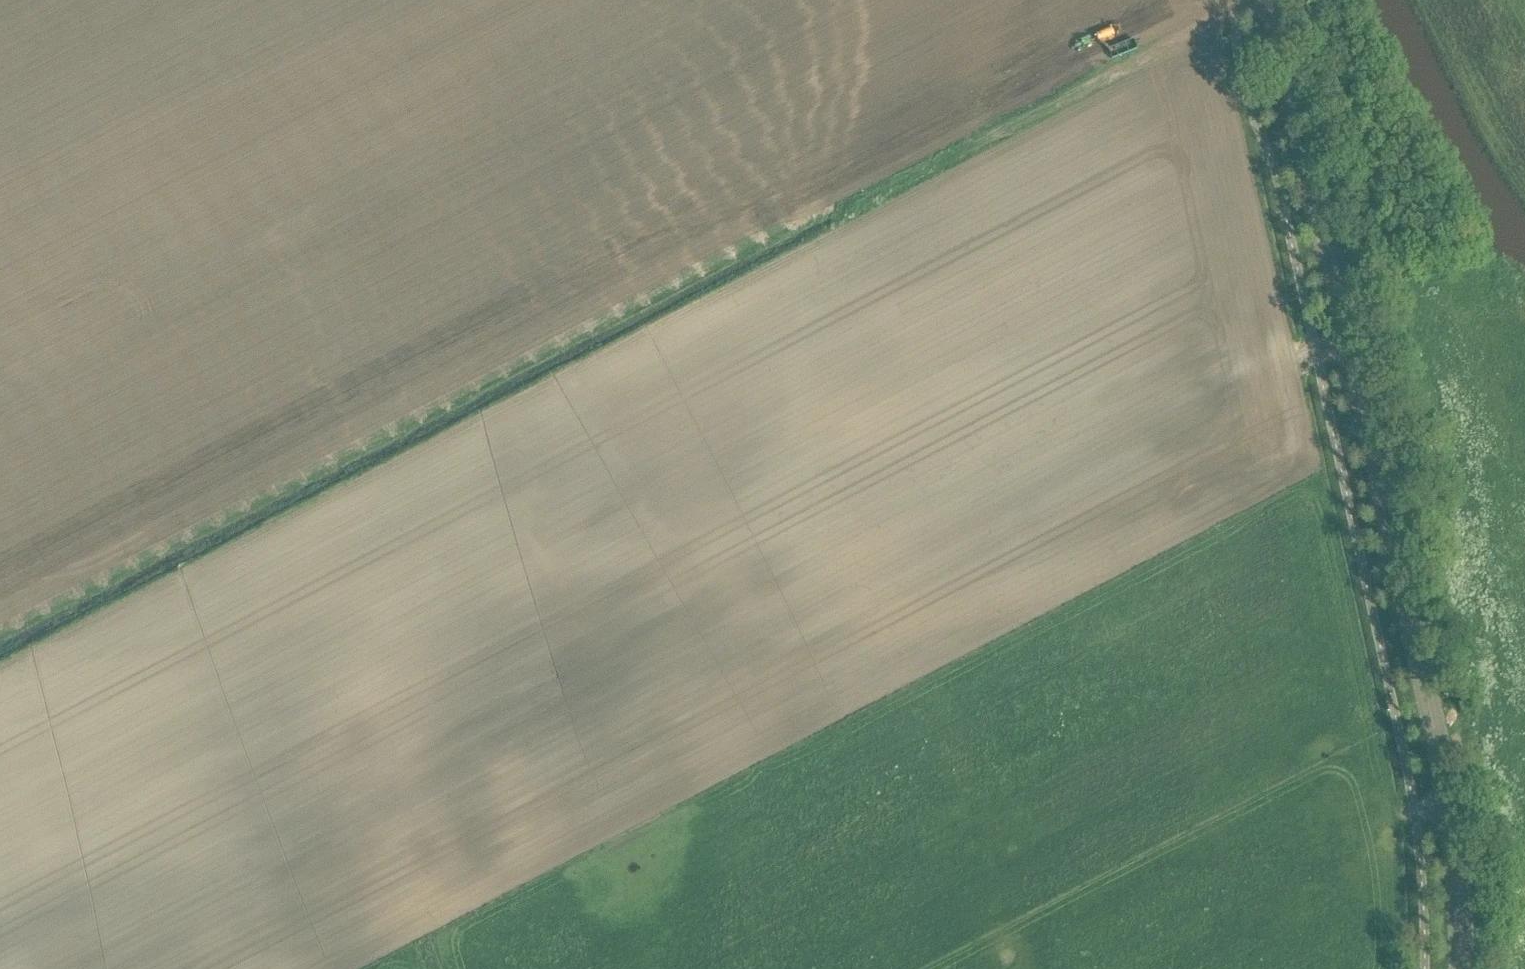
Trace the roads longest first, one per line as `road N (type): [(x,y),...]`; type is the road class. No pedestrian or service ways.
road 1 (secondary): [(1462,968),(1442,793),(1263,0)]

